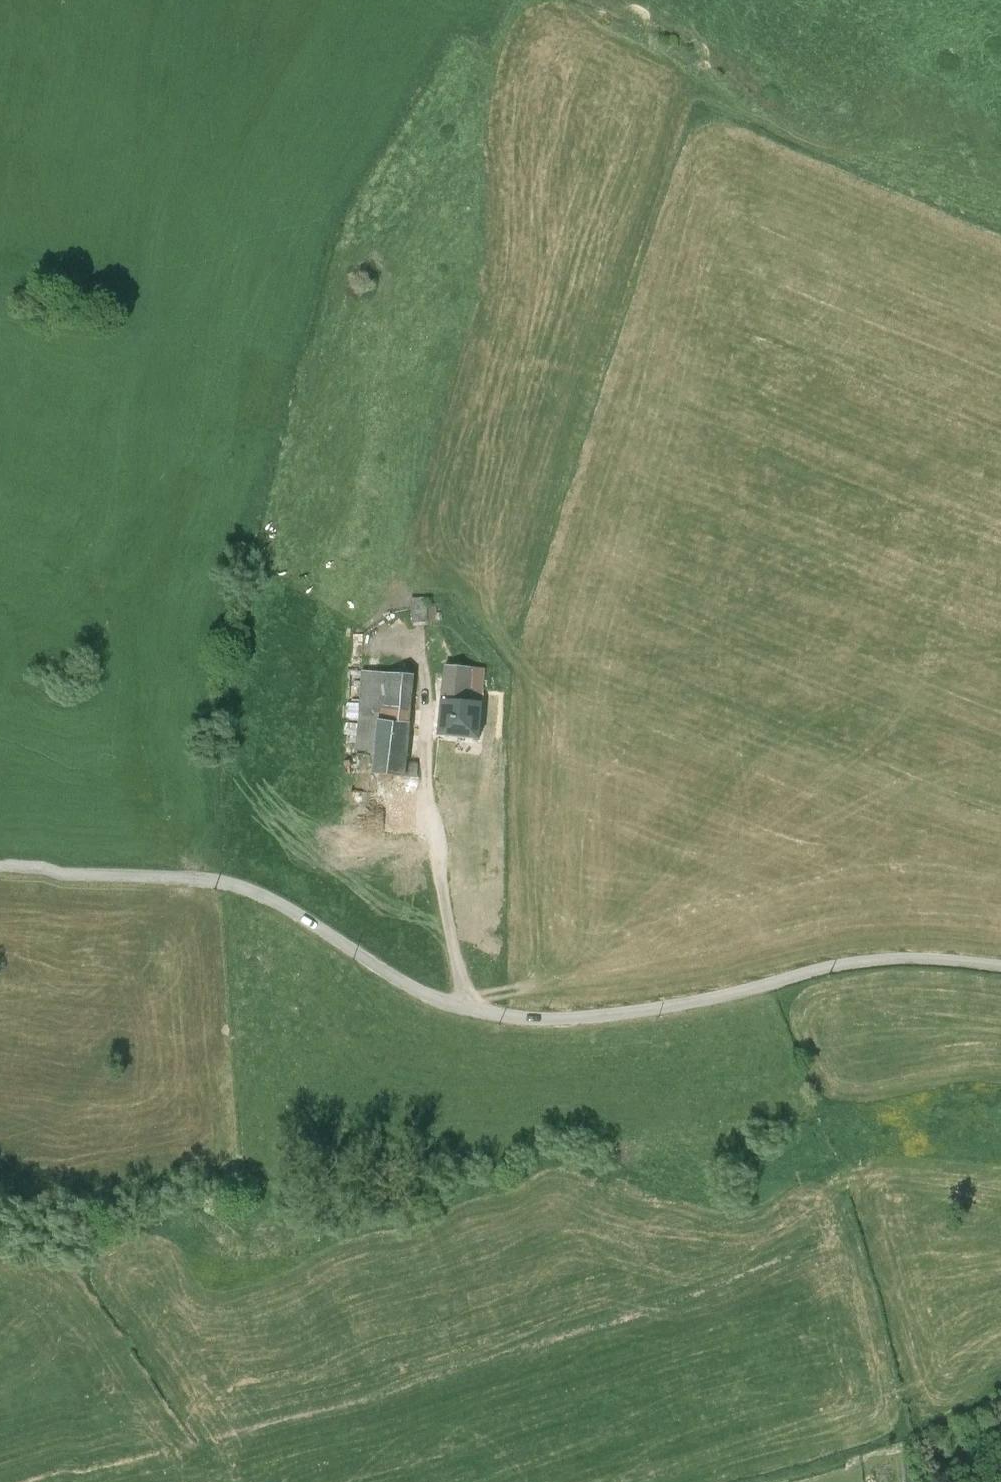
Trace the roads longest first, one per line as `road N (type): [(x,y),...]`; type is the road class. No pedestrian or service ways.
road 1 (unclassified): [(1000,950),(874,943),(610,1002),(537,1005),(426,983),(227,869),(0,856)]

